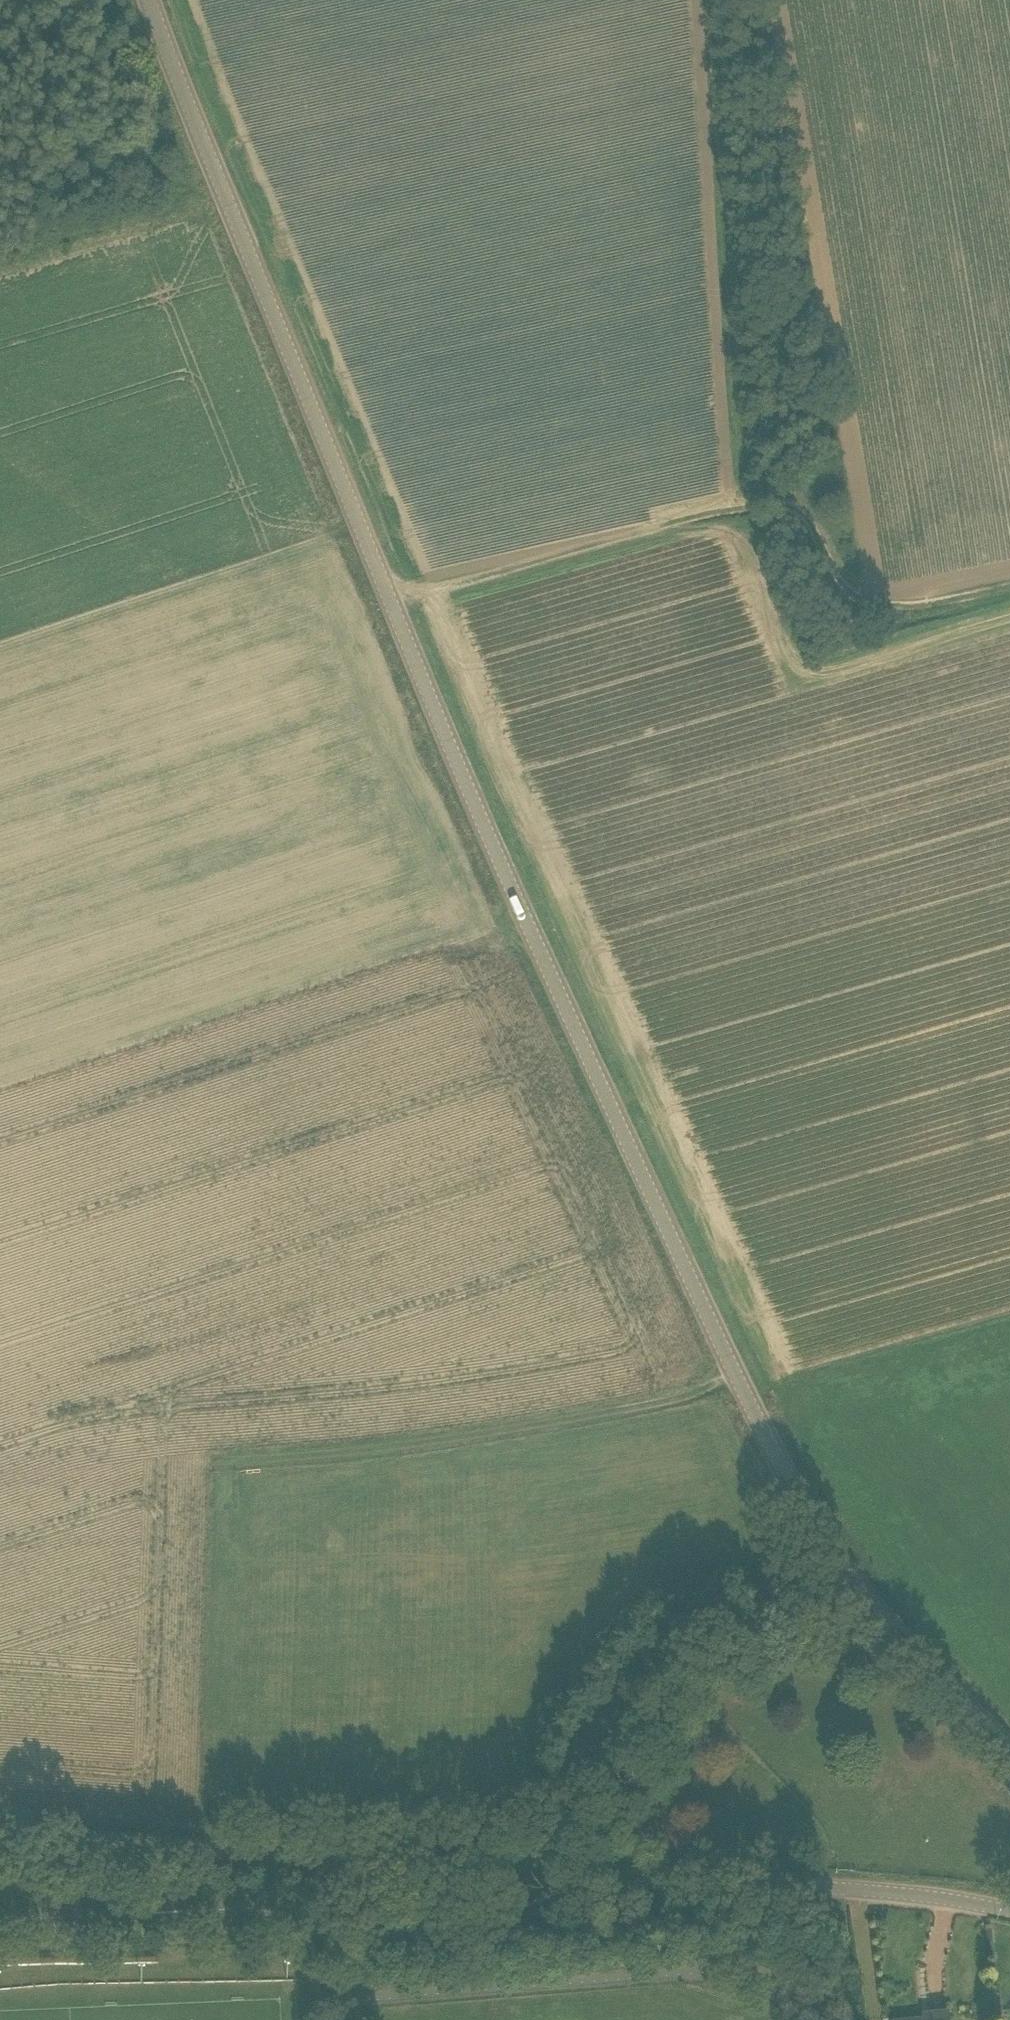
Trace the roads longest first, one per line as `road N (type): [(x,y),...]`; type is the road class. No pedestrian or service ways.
road 1 (tertiary): [(1009,1750),(880,1615),(811,1522),(736,1375),(475,807),(151,0)]
road 2 (tertiary): [(1009,1911),(855,1889),(0,1833)]
road 3 (track): [(1009,588),(931,604),(870,604),(836,574),(808,519),(770,503),(674,520),(390,601)]
road 4 (track): [(736,1375),(669,1402),(425,1445),(210,1462)]
road 5 (track): [(342,1859),(336,1979)]

